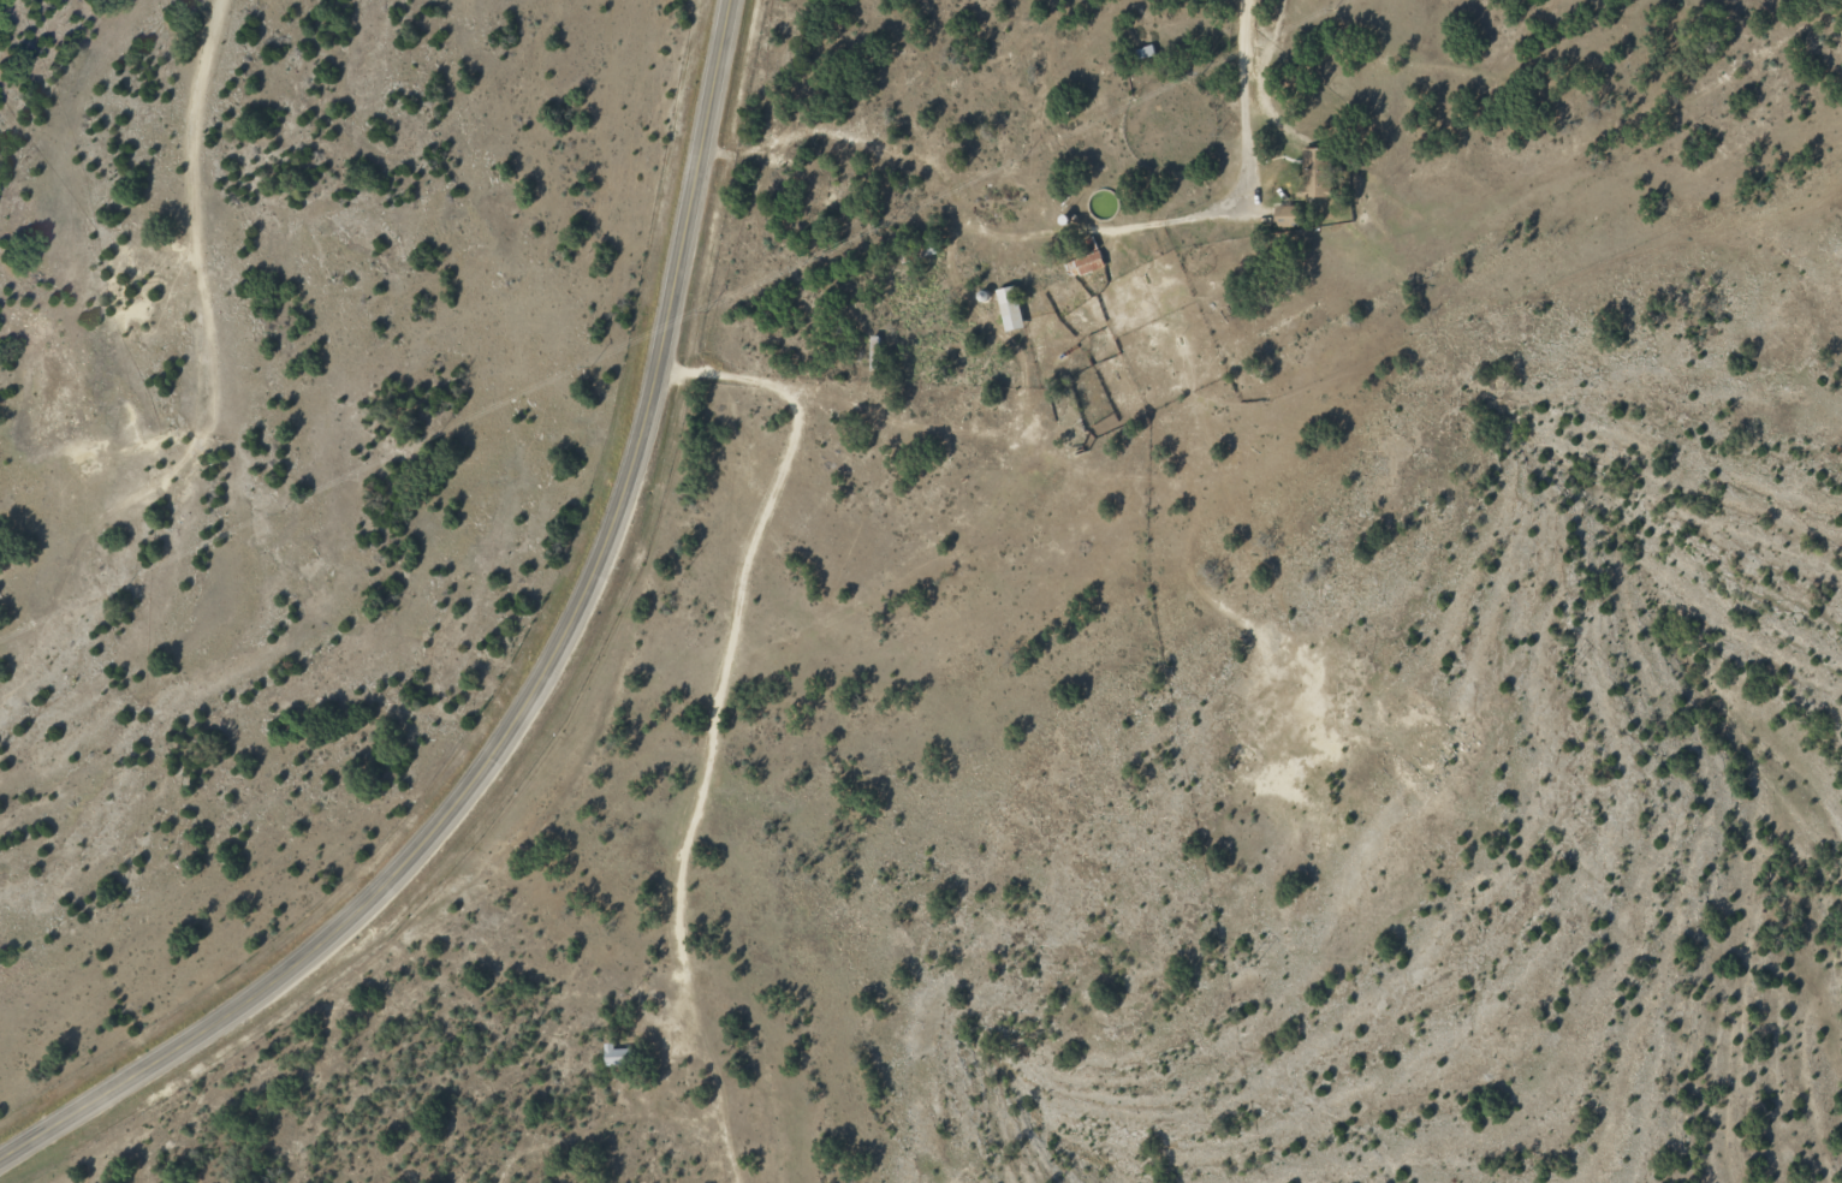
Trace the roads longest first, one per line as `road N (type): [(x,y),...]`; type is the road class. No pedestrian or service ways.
road 1 (primary): [(0,1170),(275,992),(465,801),(555,674),(634,475),(738,0)]
road 2 (residential): [(1218,219),(1242,203),(1254,141),(1244,38),(1251,0)]

